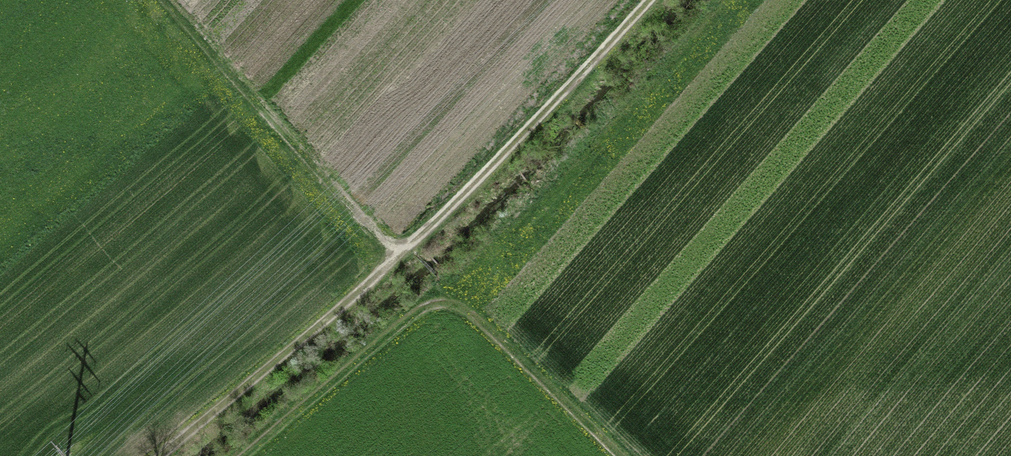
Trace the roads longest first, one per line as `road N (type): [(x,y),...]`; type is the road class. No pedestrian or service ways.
road 1 (track): [(662,0),(587,85),(384,271),(162,455)]
road 2 (track): [(618,455),(484,325),(453,305),(431,305),(401,321),(242,455)]
road 3 (track): [(762,0),(470,316)]

